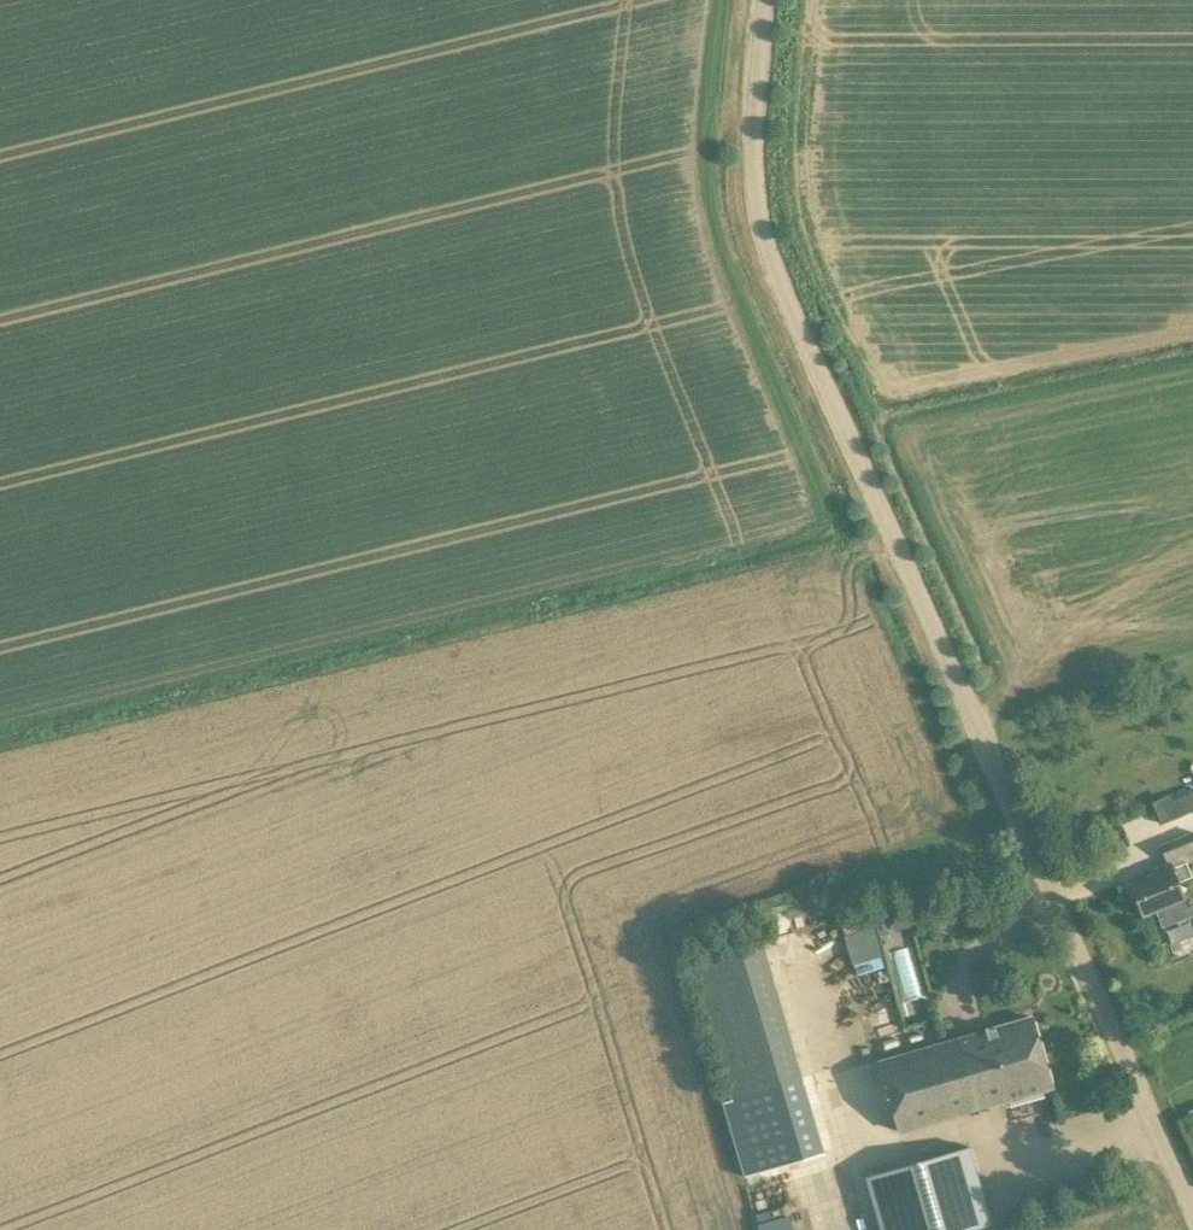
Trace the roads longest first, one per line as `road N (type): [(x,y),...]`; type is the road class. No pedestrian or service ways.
road 1 (unclassified): [(1192,1205),(770,259),(754,183),(761,0)]

